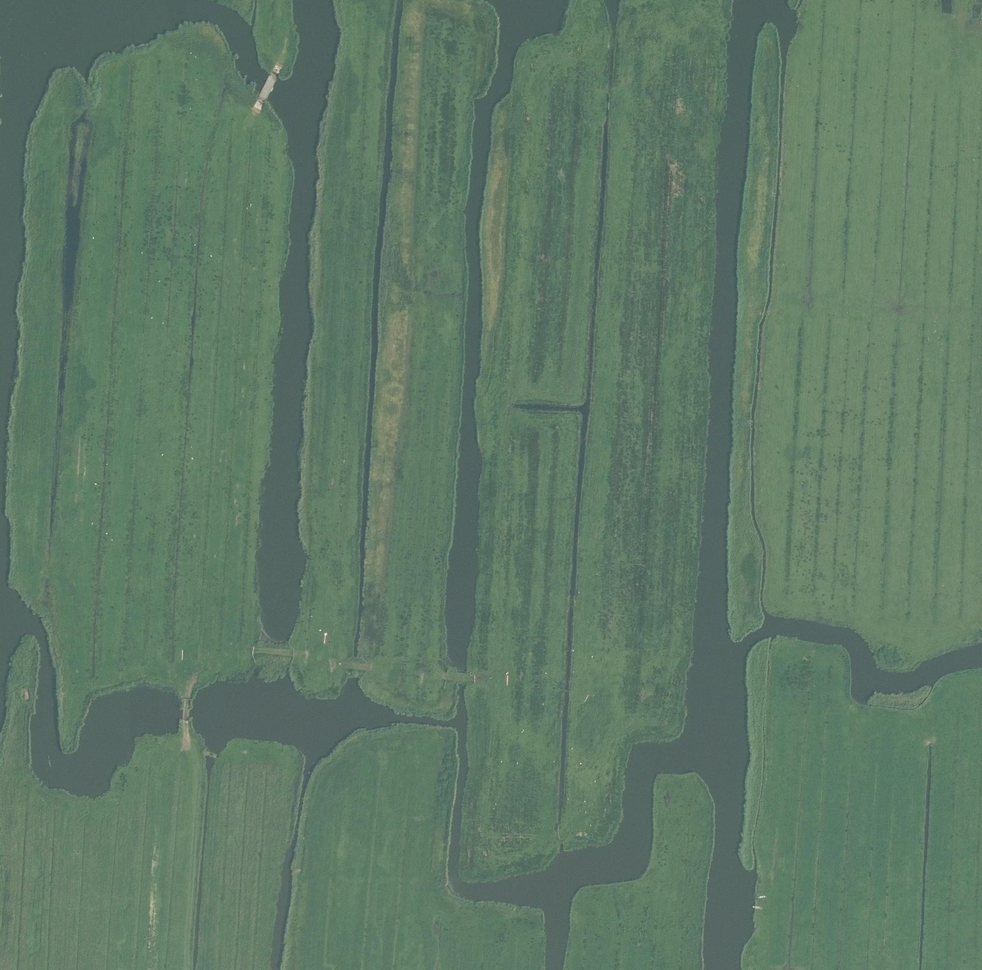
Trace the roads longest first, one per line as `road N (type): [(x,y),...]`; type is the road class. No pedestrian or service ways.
road 1 (track): [(257,109),(210,597),(193,673)]
road 2 (track): [(491,679),(250,649),(193,673),(186,705)]
road 3 (track): [(185,721),(193,778),(183,969)]

